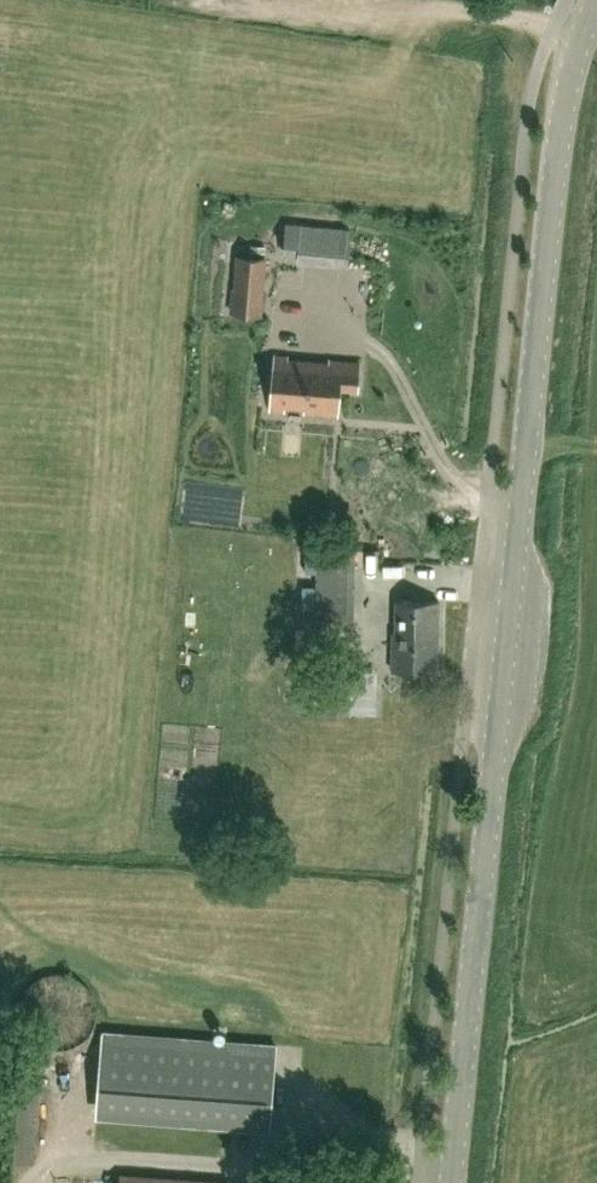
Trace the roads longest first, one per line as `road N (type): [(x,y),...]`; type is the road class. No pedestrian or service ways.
road 1 (tertiary): [(449,1182),(560,126),(596,0)]

